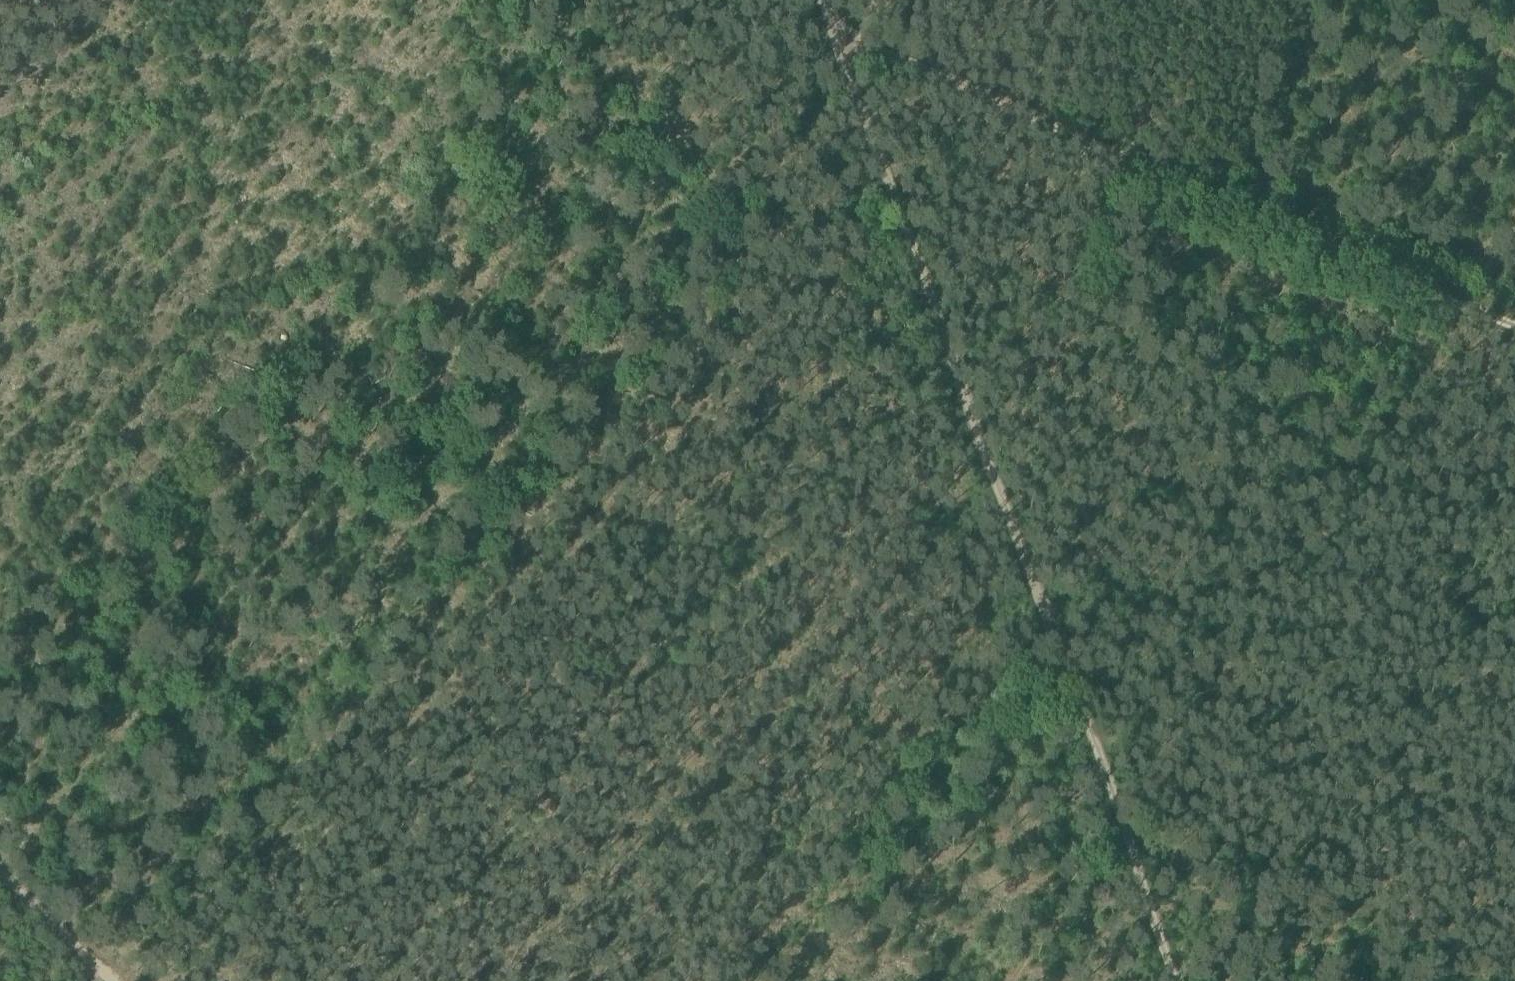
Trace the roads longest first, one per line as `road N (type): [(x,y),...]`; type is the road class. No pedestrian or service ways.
road 1 (track): [(842,44),(955,378),(1182,980)]
road 2 (track): [(1514,330),(842,44)]
road 3 (track): [(955,378),(898,352),(522,0)]

